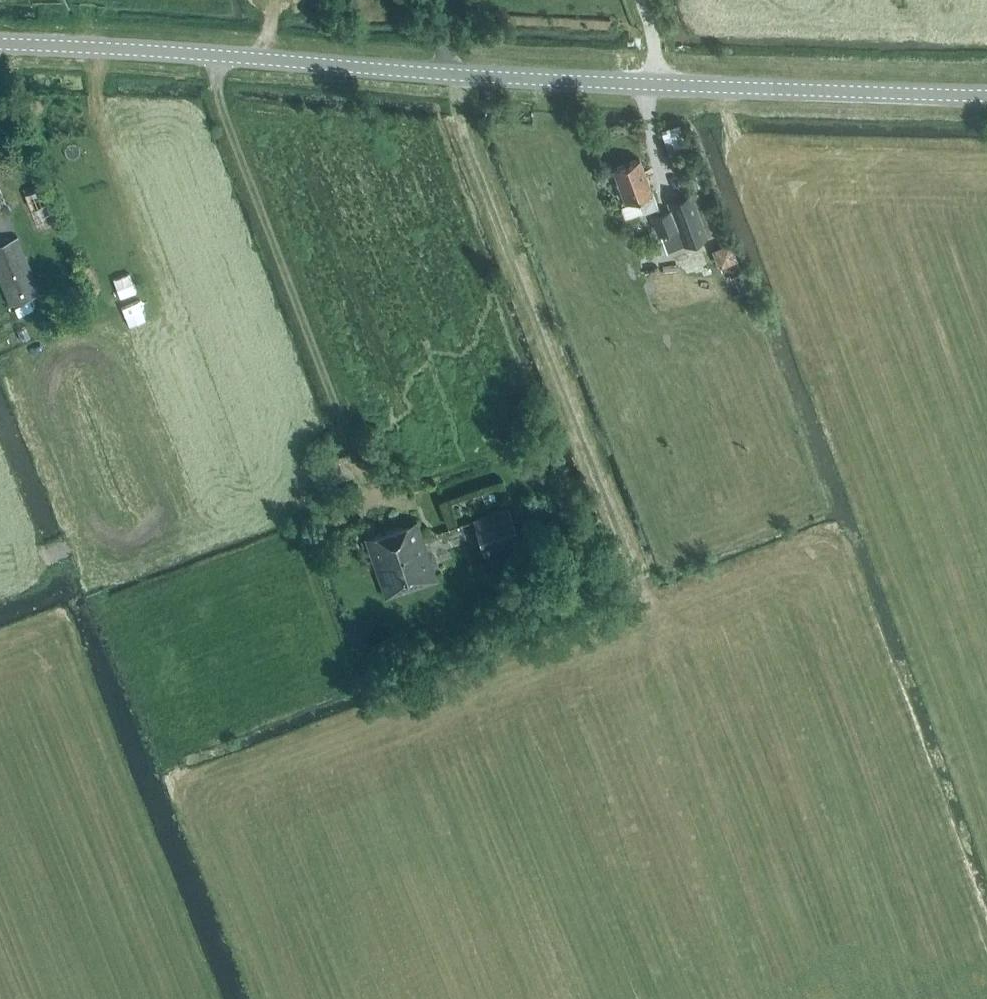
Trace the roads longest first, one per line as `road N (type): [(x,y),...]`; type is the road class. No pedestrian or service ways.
road 1 (tertiary): [(0,44),(480,77),(986,97)]

